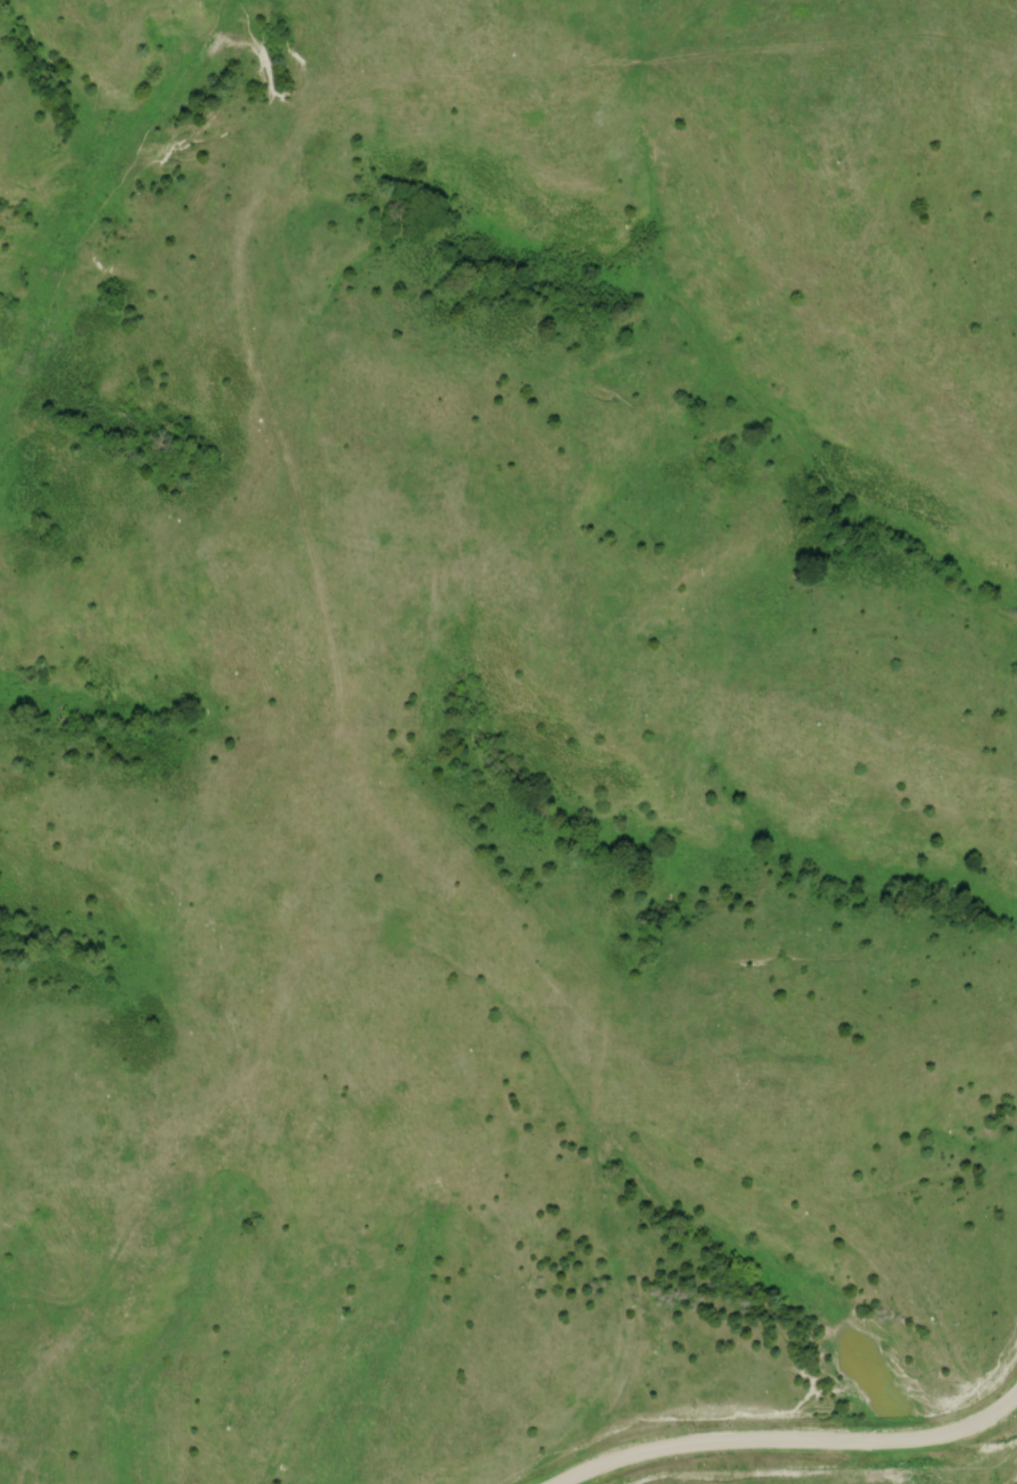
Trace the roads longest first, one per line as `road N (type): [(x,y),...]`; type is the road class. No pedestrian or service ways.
road 1 (tertiary): [(550,1483),(663,1443),(966,1425),(1016,1382)]

